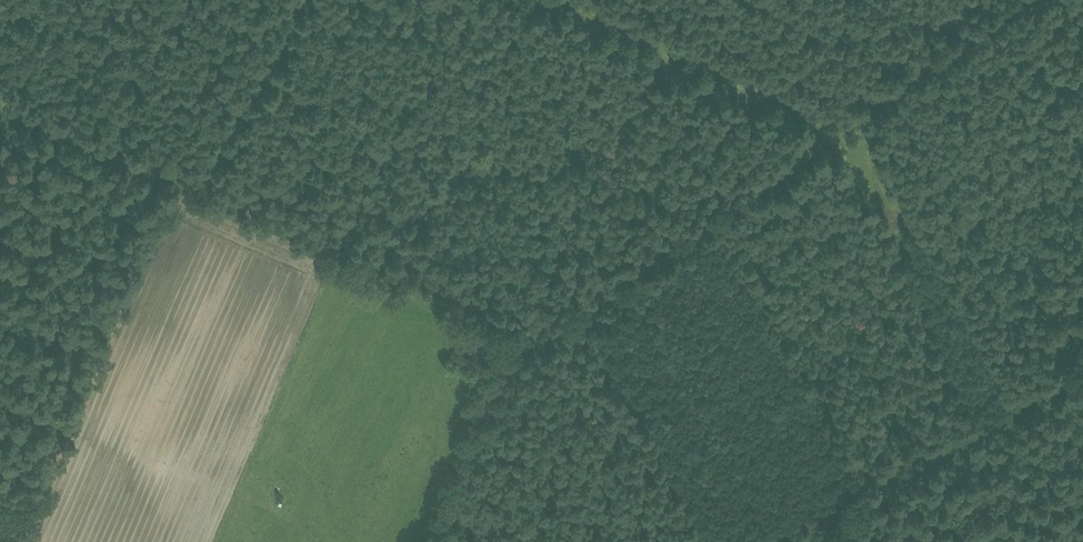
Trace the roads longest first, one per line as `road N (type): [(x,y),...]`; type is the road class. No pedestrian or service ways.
road 1 (track): [(1082,360),(898,468),(793,541)]

